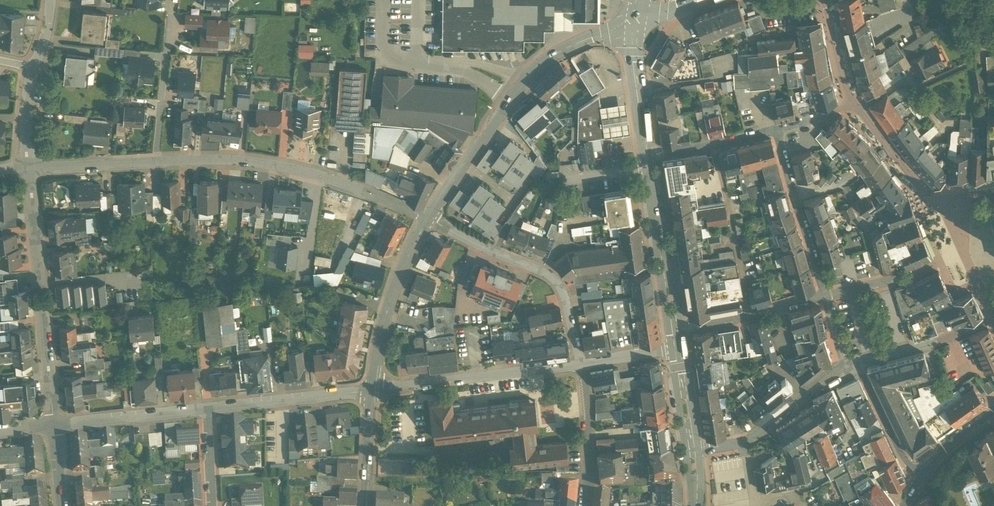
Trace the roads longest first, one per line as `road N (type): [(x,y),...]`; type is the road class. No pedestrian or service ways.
road 1 (residential): [(428,217),(278,165),(218,159),(31,168)]
road 2 (residential): [(428,217),(529,76),(579,42),(640,18)]
road 3 (residential): [(55,425),(31,168)]
road 4 (residential): [(428,217),(556,281),(581,365)]
road 5 (residential): [(581,365),(370,390)]
road 6 (residential): [(370,390),(395,286),(428,217)]
road 7 (residential): [(854,106),(937,196),(993,194)]
road 8 (secondary): [(647,158),(675,330)]
road 9 (residential): [(822,296),(776,129)]
road 10 (residential): [(370,390),(208,410)]
road 11 (residential): [(208,410),(55,425)]
road 12 (residential): [(822,296),(675,330)]
road 13 (secondary): [(640,18),(647,158)]
road 14 (residential): [(581,365),(585,505)]
road 15 (residential): [(647,158),(776,129)]
road 16 (residential): [(924,472),(902,459),(857,364)]
road 17 (residential): [(743,443),(845,371)]

